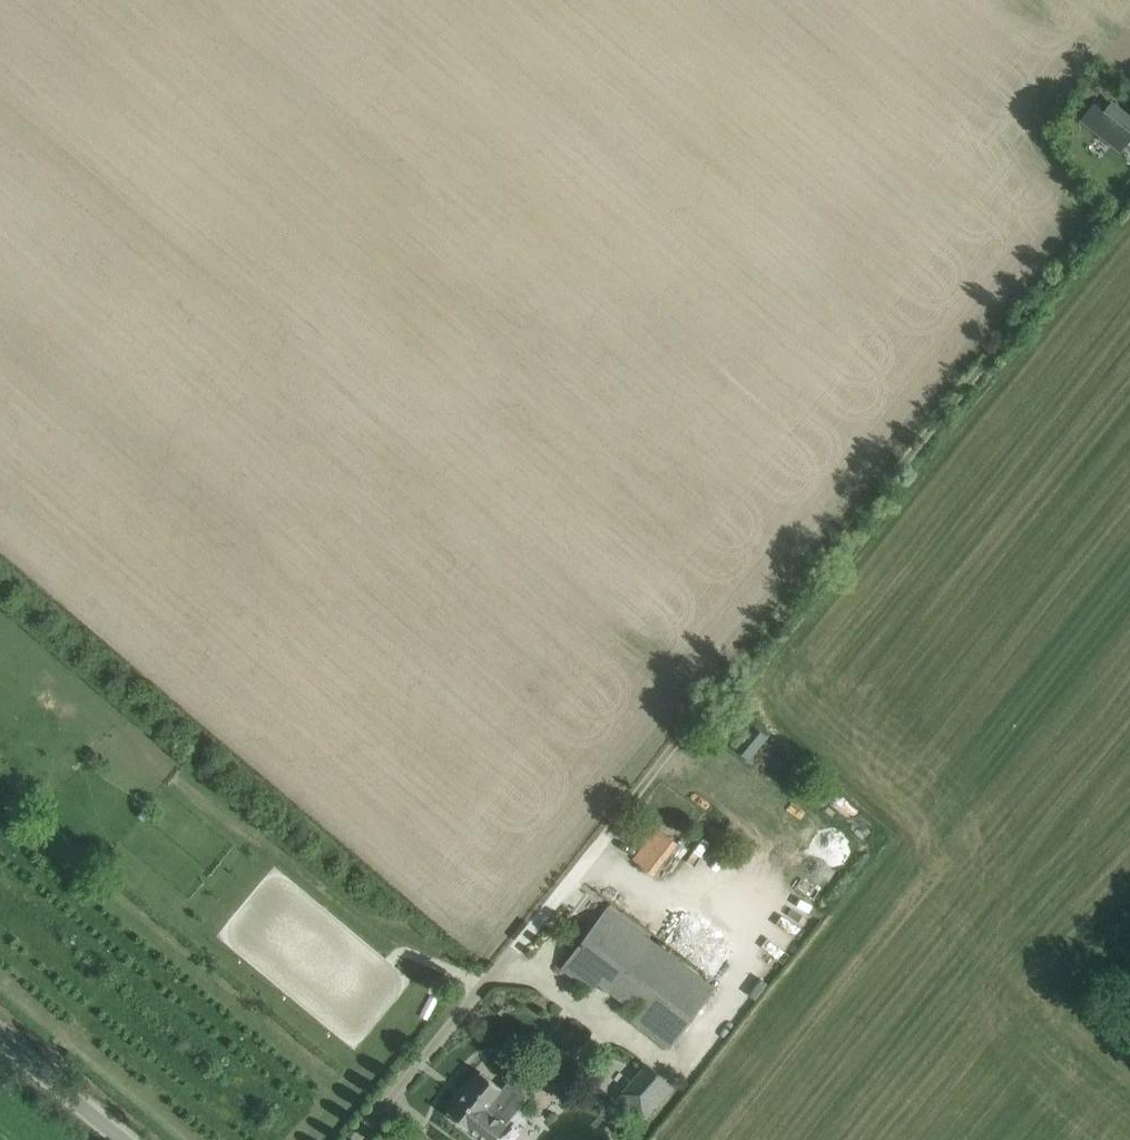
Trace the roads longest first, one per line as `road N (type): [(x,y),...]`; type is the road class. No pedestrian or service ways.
road 1 (track): [(1129,203),(599,844)]
road 2 (unclassified): [(355,1139),(599,844)]
road 3 (unclassified): [(121,1139),(0,1040)]

